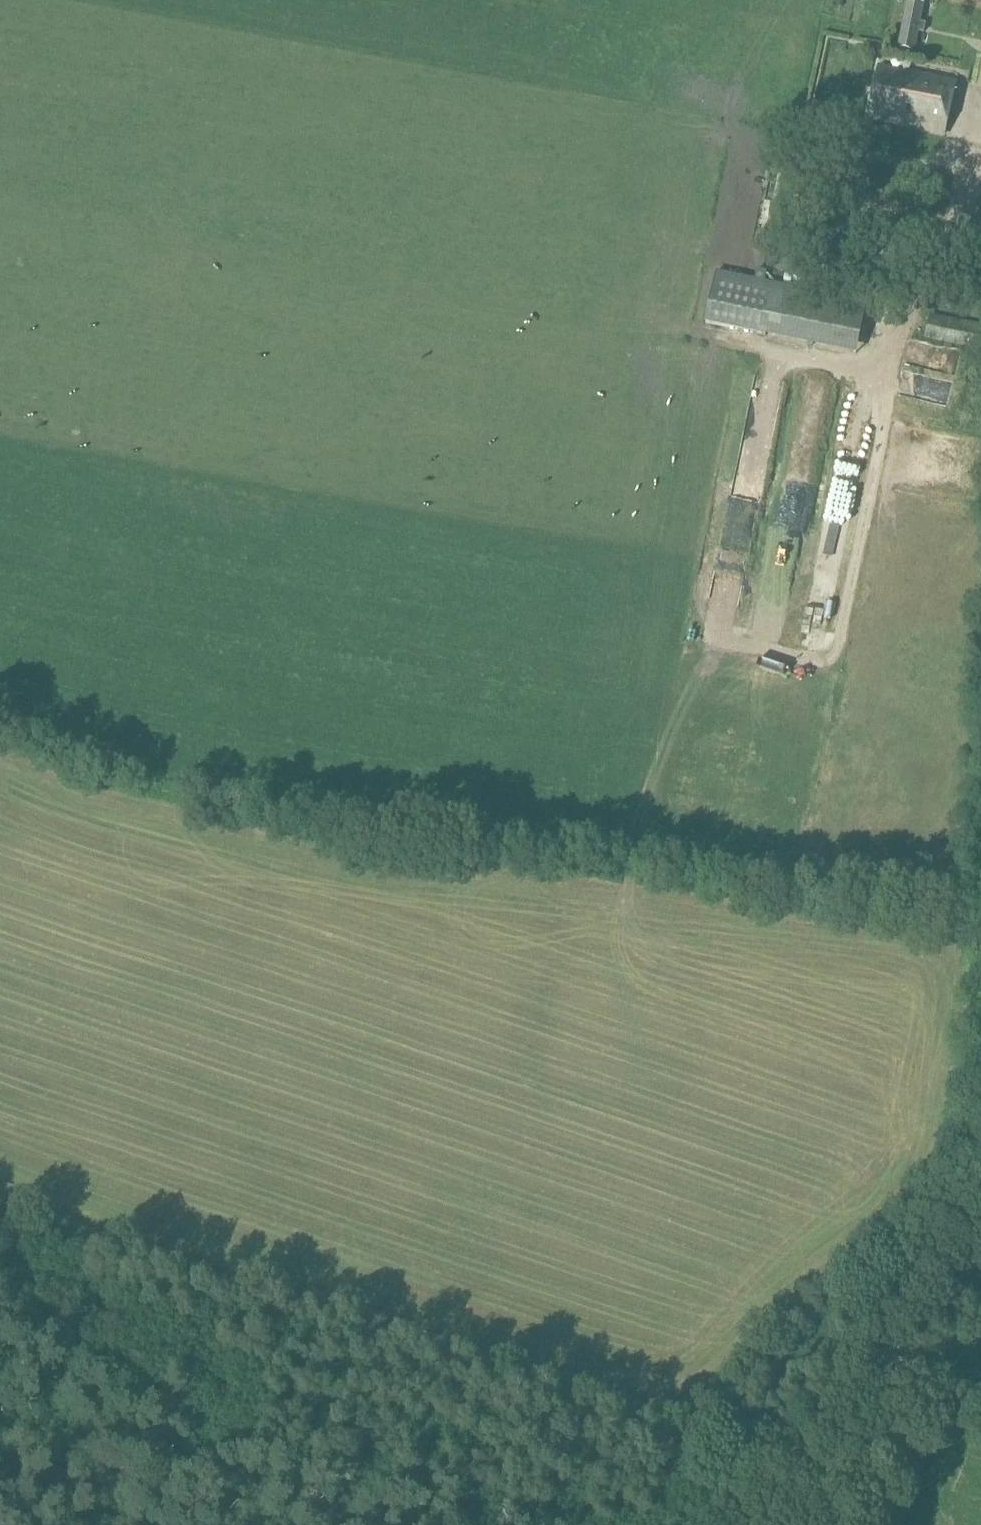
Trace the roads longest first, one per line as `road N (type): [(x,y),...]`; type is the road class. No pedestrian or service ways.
road 1 (track): [(980,1092),(969,1168),(788,1524)]

